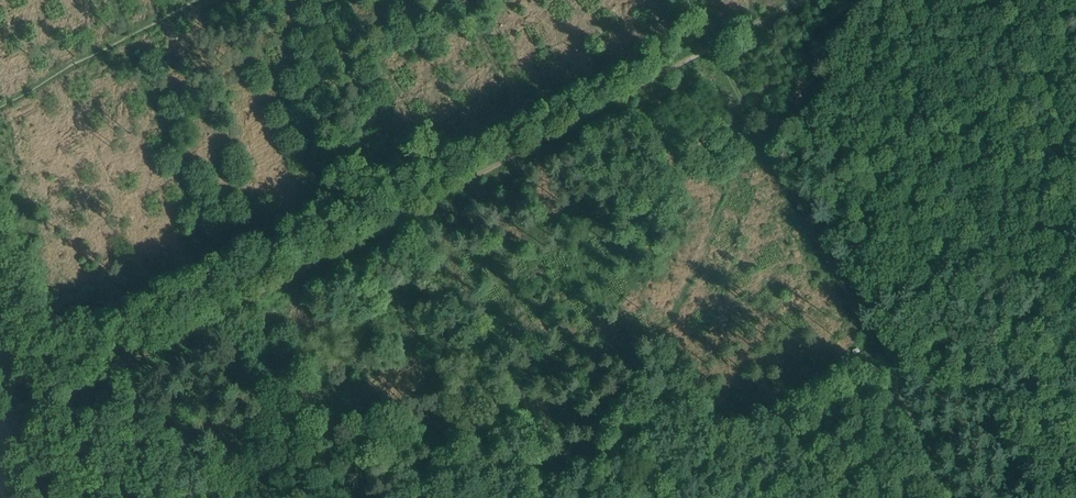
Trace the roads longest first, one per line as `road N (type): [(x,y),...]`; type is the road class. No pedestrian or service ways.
road 1 (track): [(15,418),(87,389),(715,48)]
road 2 (track): [(715,48),(962,497)]
road 3 (track): [(242,497),(257,478),(297,471),(331,450),(333,438),(325,431),(284,443)]

